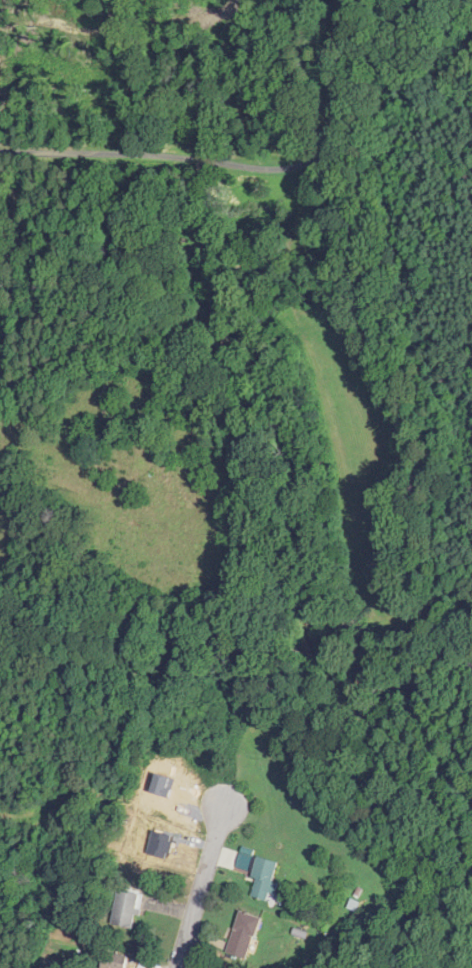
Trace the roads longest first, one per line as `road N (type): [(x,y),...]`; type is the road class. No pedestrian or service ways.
road 1 (residential): [(177,967),(232,783)]

